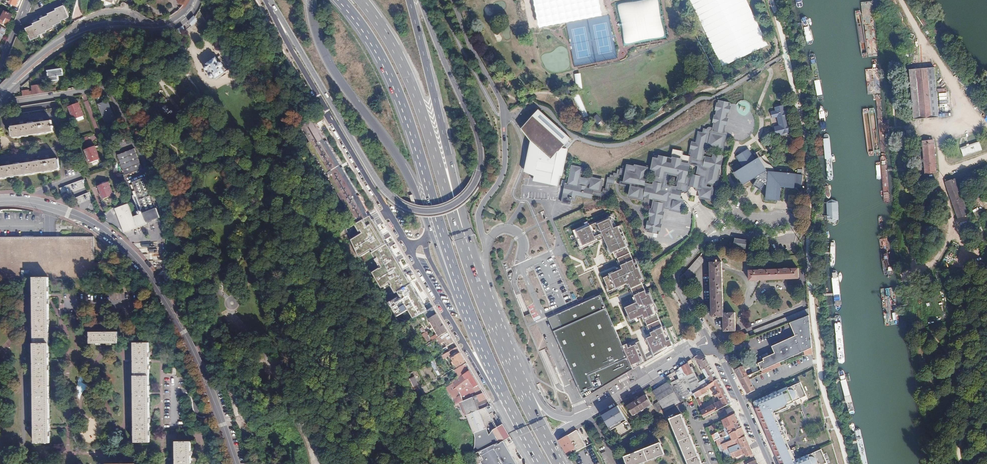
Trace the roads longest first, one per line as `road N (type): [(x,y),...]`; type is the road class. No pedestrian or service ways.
road 1 (primary): [(275,15),(382,190),(405,207),(432,211),(470,191),(482,154),(420,0)]
road 2 (tertiary): [(236,463),(182,332),(141,267),(82,219),(0,201)]
road 3 (primary): [(340,0),(401,103),(470,320)]
road 4 (primary): [(473,272),(408,77),(361,0)]
road 5 (residential): [(275,15),(410,248)]
road 6 (primary): [(310,0),(328,64),(401,161),(431,233)]
road 7 (track): [(986,156),(941,175),(952,228),(929,268),(911,253),(905,193)]
road 8 (residential): [(410,248),(525,437)]
road 9 (track): [(941,175),(942,130),(970,119),(902,0)]
road 10 (primary): [(457,196),(410,0)]
road 11 (secondary): [(23,74),(78,35),(170,24),(194,0)]
road 12 (residential): [(711,233),(769,241),(791,232),(784,219),(733,213),(721,222)]
road 13 (unclassified): [(574,421),(707,343)]
road 14 (unclassified): [(707,343),(723,360),(769,463)]
road 15 (primary): [(470,320),(525,437)]
road 16 (residential): [(707,343),(676,278),(711,233)]
road 17 (primary): [(521,390),(473,272)]

